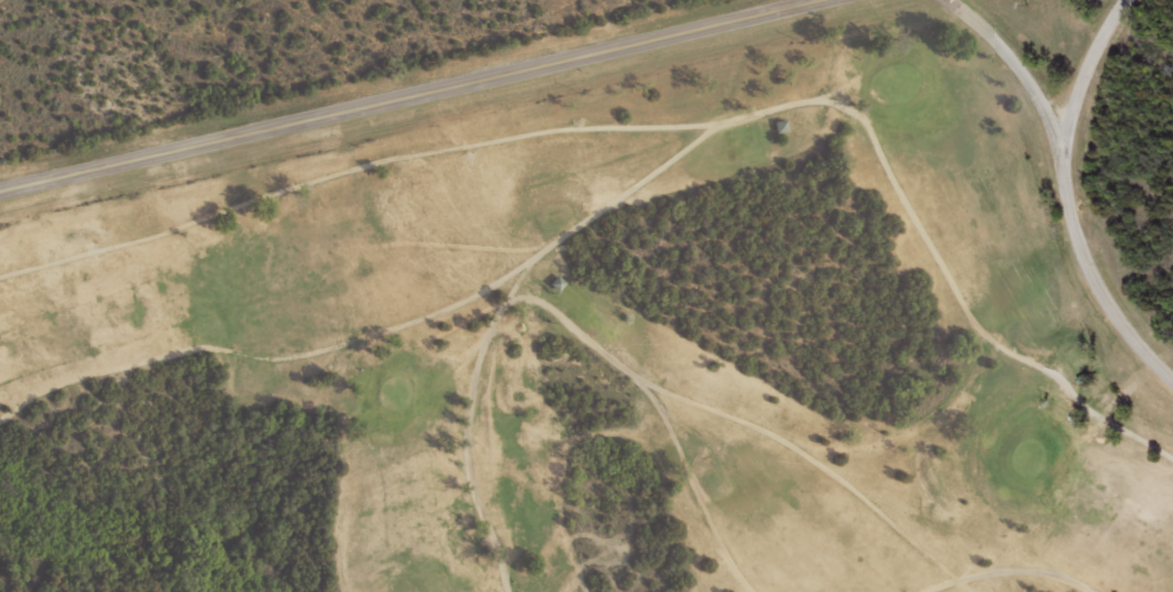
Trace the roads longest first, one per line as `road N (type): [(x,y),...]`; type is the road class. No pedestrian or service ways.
road 1 (secondary): [(822,0),(0,190)]
road 2 (residential): [(951,0),(1021,68),(1058,133),(1082,255),(1124,332),(1172,379)]
road 3 (residential): [(1064,161),(1091,52),(1126,0)]

